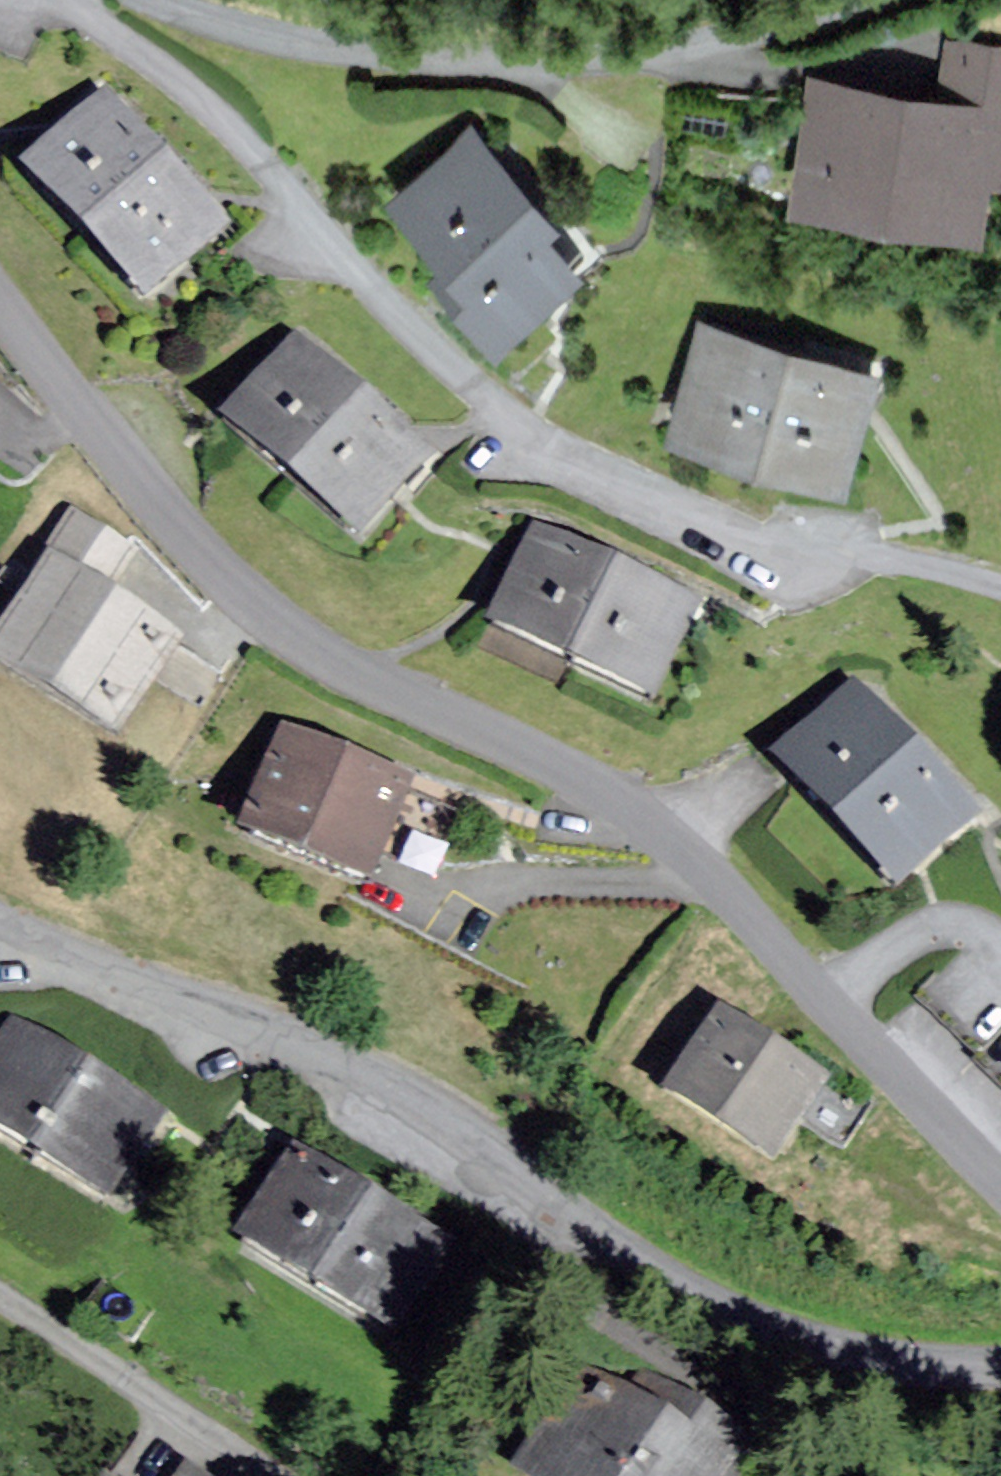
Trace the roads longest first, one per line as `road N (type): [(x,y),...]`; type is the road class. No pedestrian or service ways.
road 1 (residential): [(1000,1197),(939,1145),(830,1013),(676,858),(536,758),(358,672),(193,549),(0,306)]
road 2 (residential): [(1000,591),(941,572),(787,551),(635,488),(511,411),(206,109),(93,20),(52,0)]
road 3 (unclassified): [(1000,1368),(942,1369),(835,1352),(744,1321),(655,1279),(356,1077),(0,919)]
road 4 (residential): [(159,0),(228,30),(354,52),(476,56),(647,48),(816,18),(868,0)]
road 5 (residential): [(0,1299),(261,1475)]

